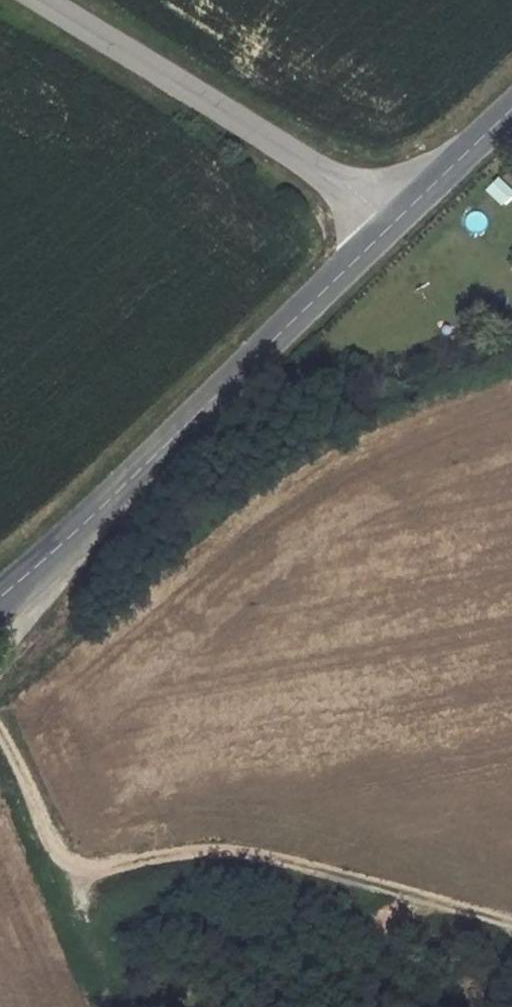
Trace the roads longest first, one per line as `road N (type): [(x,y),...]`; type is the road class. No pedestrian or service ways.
road 1 (track): [(0,737),(65,856),(88,874),(240,855),(511,930)]
road 2 (tertiary): [(391,226),(75,533),(0,594)]
road 3 (unclassified): [(40,0),(314,169),(391,226)]
road 4 (track): [(88,874),(88,920),(108,965),(209,1006)]
road 5 (tertiary): [(511,109),(391,226)]

